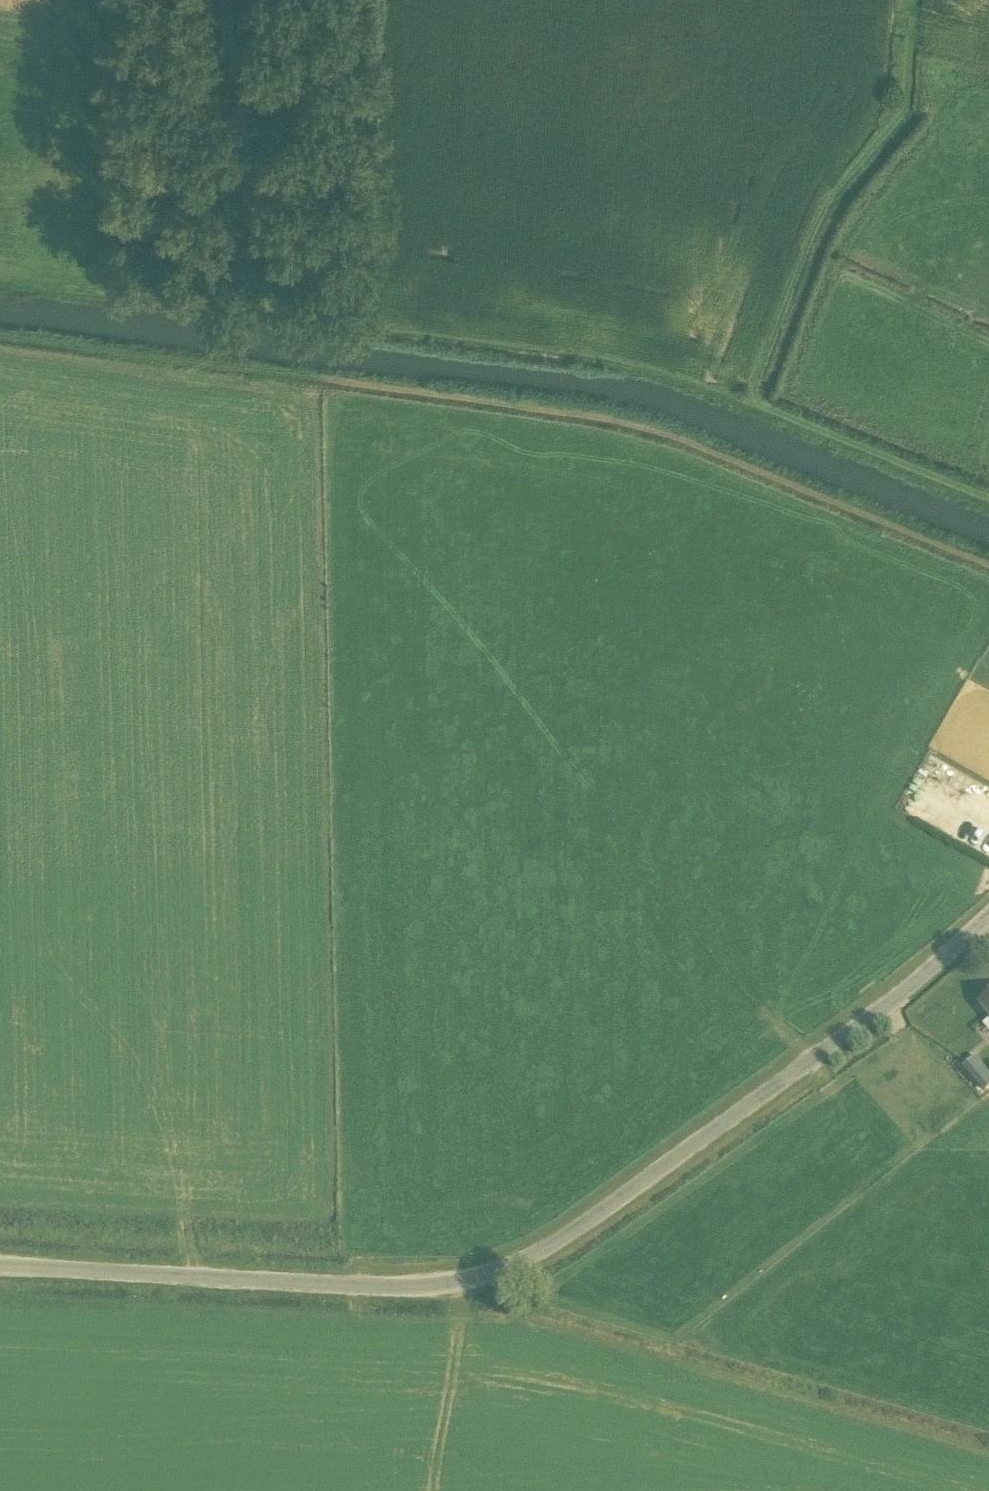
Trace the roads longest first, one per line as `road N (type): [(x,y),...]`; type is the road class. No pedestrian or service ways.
road 1 (unclassified): [(0,1274),(420,1298),(479,1289),(556,1255),(892,1009),(988,924)]

